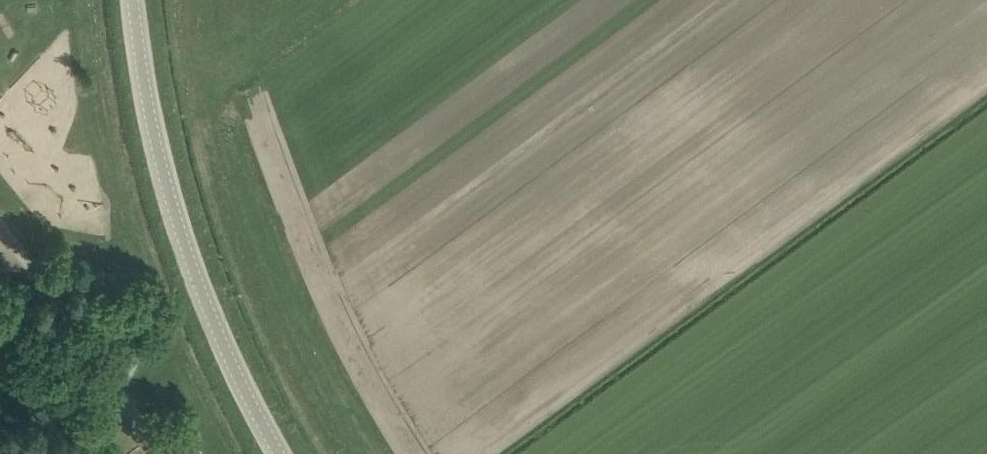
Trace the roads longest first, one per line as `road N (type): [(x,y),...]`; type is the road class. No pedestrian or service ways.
road 1 (tertiary): [(281,453),(258,422),(167,187),(130,0)]
road 2 (track): [(165,453),(0,215)]

